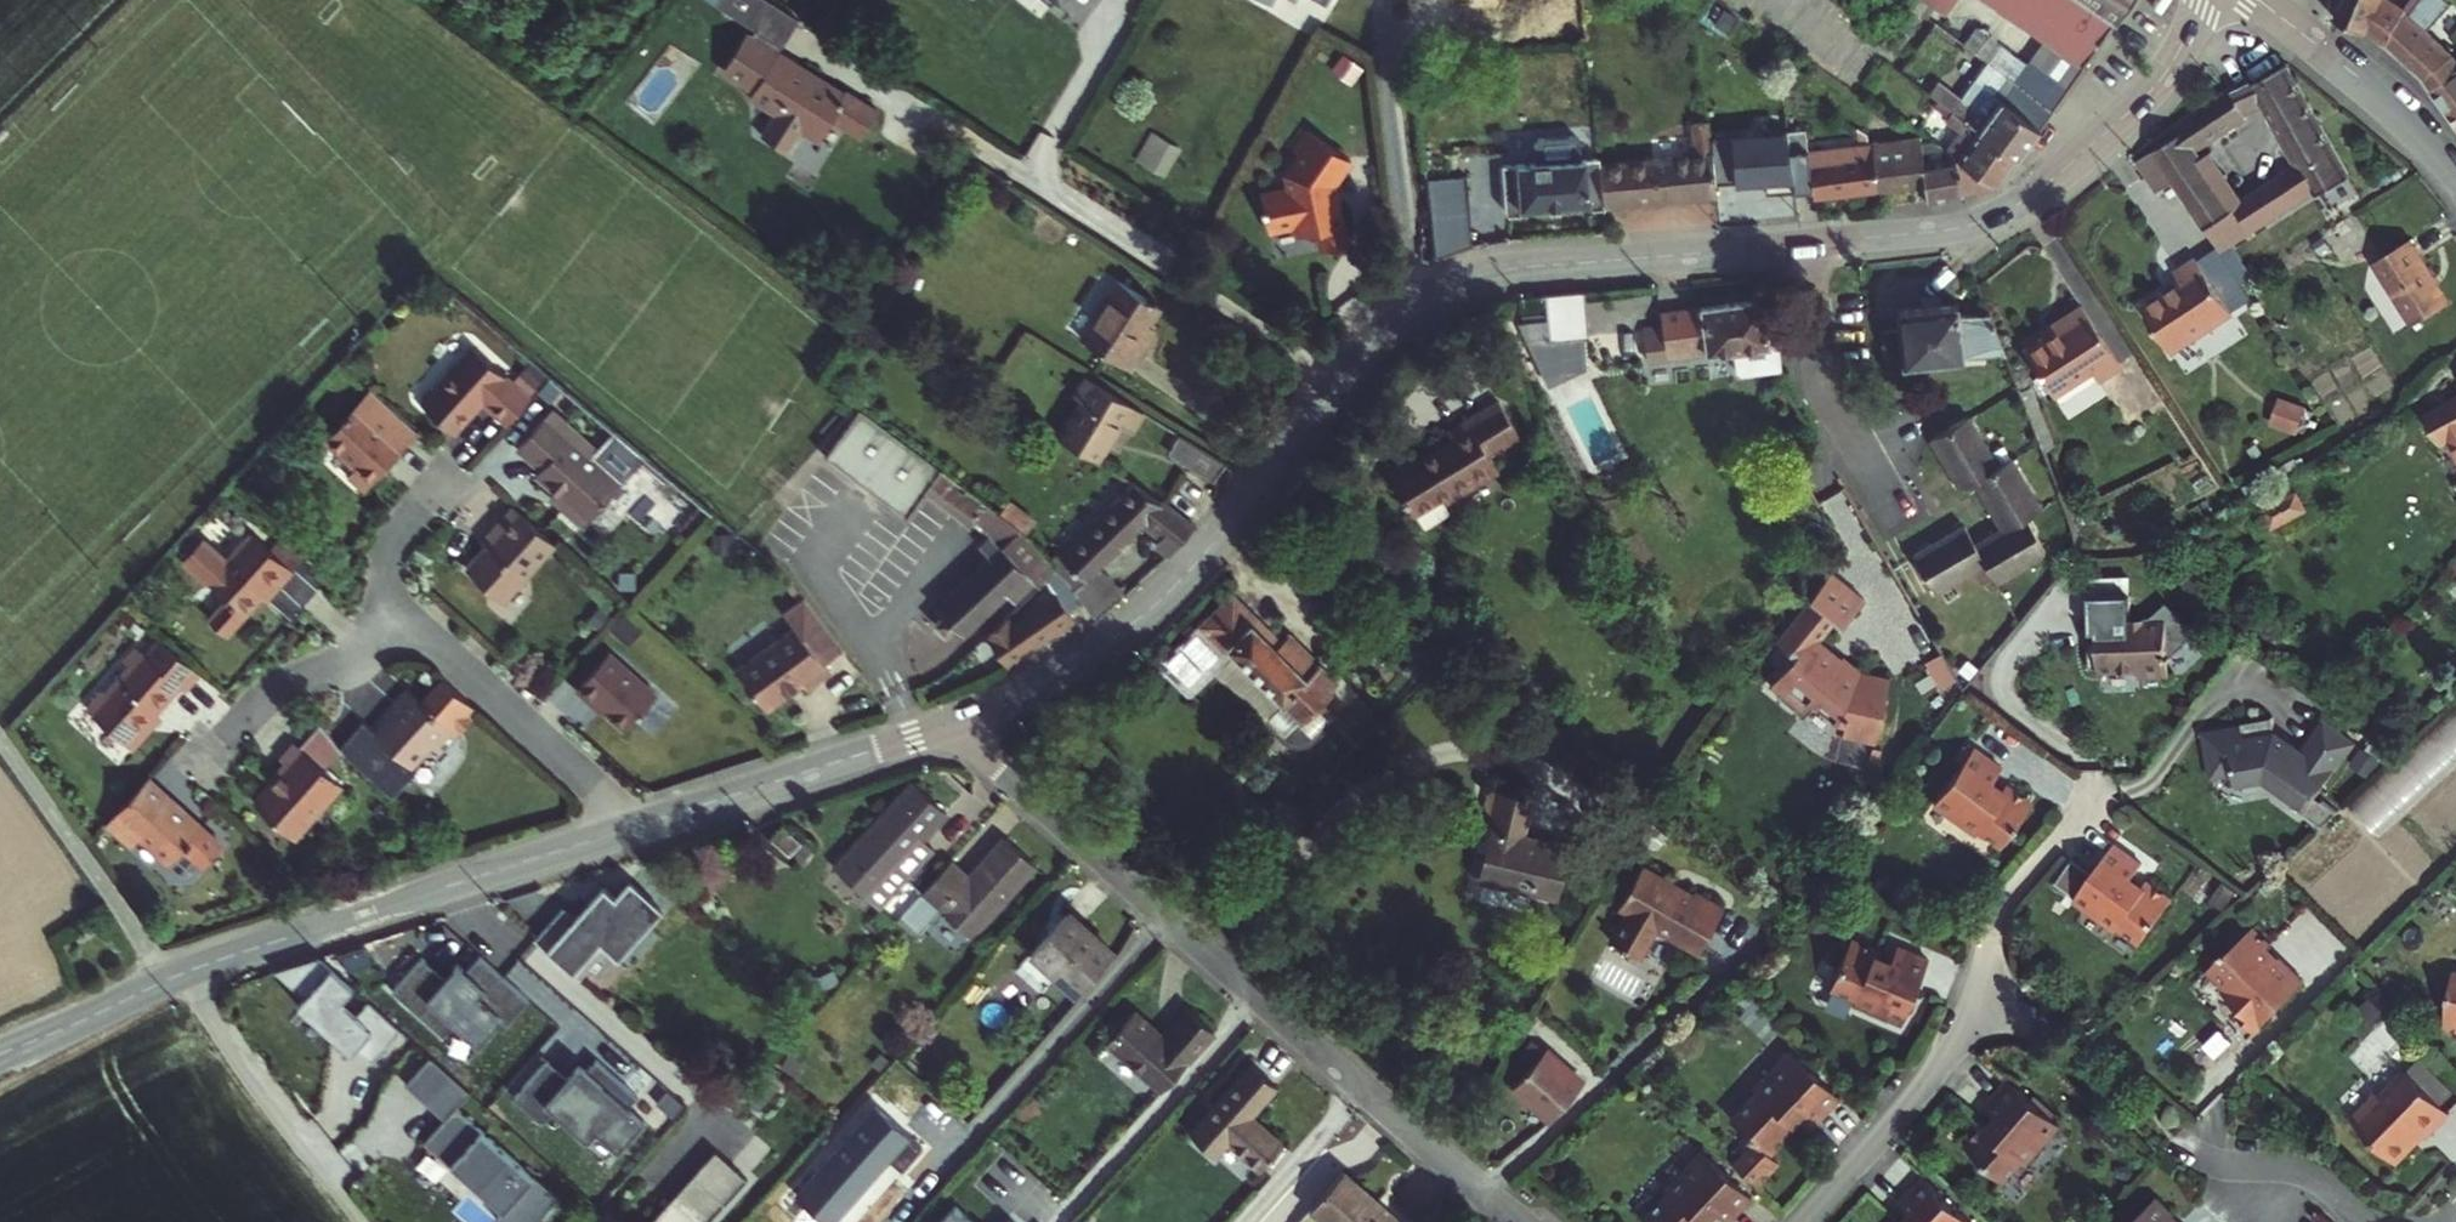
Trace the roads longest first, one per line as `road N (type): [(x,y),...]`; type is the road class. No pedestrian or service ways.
road 1 (tertiary): [(1510,269),(1921,233),(2001,214),(2039,192),(2137,102),(2171,61),(2199,0)]
road 2 (residential): [(948,726),(1515,1221)]
road 3 (tertiary): [(948,726),(1036,686),(1122,631),(1221,534),(1396,320),(1432,293),(1510,269)]
road 4 (tertiary): [(0,1054),(216,961),(645,823)]
road 5 (residential): [(1803,1221),(1950,1052),(1992,917),(2038,868),(2094,773)]
road 6 (residential): [(1510,269),(1645,586),(1731,647)]
road 7 (residential): [(645,823),(400,615)]
road 8 (tertiary): [(645,823),(948,726)]
road 9 (track): [(358,1221),(171,978)]
road 10 (residential): [(2254,0),(2387,99),(2455,172)]
road 11 (residential): [(400,615),(344,661),(272,691),(228,735)]
road 12 (residential): [(2359,1221),(2301,1173),(2212,1164)]
road 13 (residential): [(400,615),(386,585),(387,551),(448,478)]

